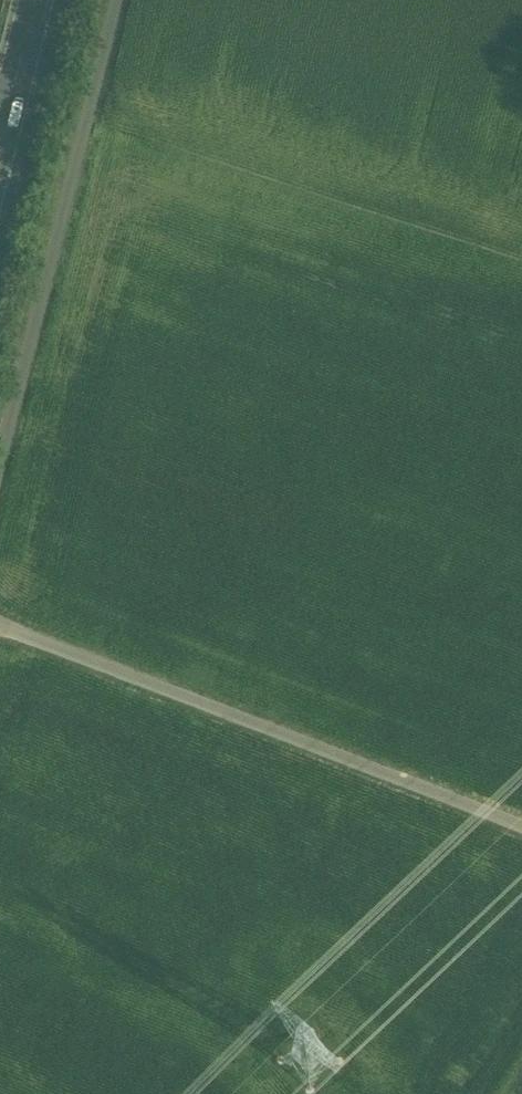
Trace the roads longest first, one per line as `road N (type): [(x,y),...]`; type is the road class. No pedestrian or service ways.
road 1 (unclassified): [(116,0),(0,449)]
road 2 (motorway): [(0,174),(45,0)]

